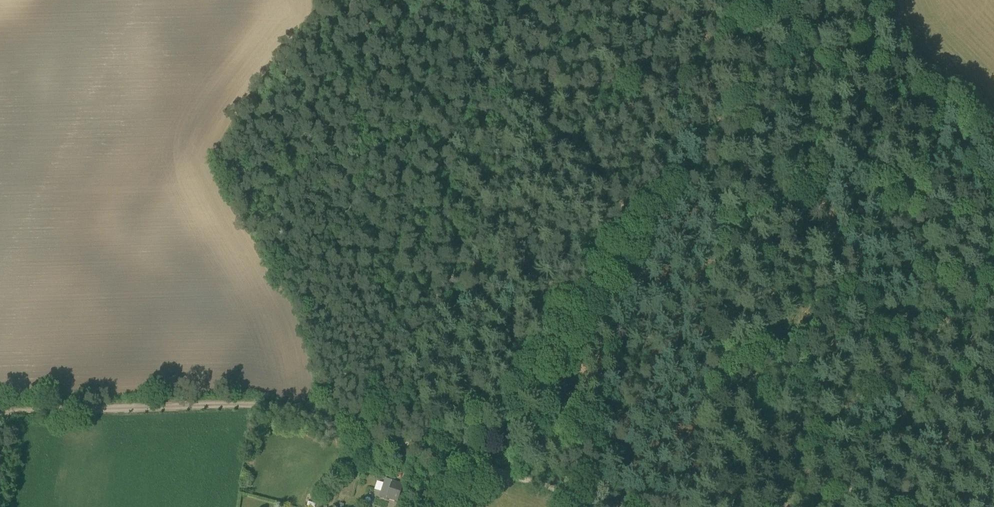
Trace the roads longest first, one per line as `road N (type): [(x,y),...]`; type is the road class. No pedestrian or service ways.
road 1 (track): [(787,506),(805,182),(799,48),(773,45),(734,0)]
road 2 (track): [(0,413),(248,402),(469,462)]
road 3 (track): [(469,462),(746,78)]
road 4 (track): [(469,462),(638,506)]

